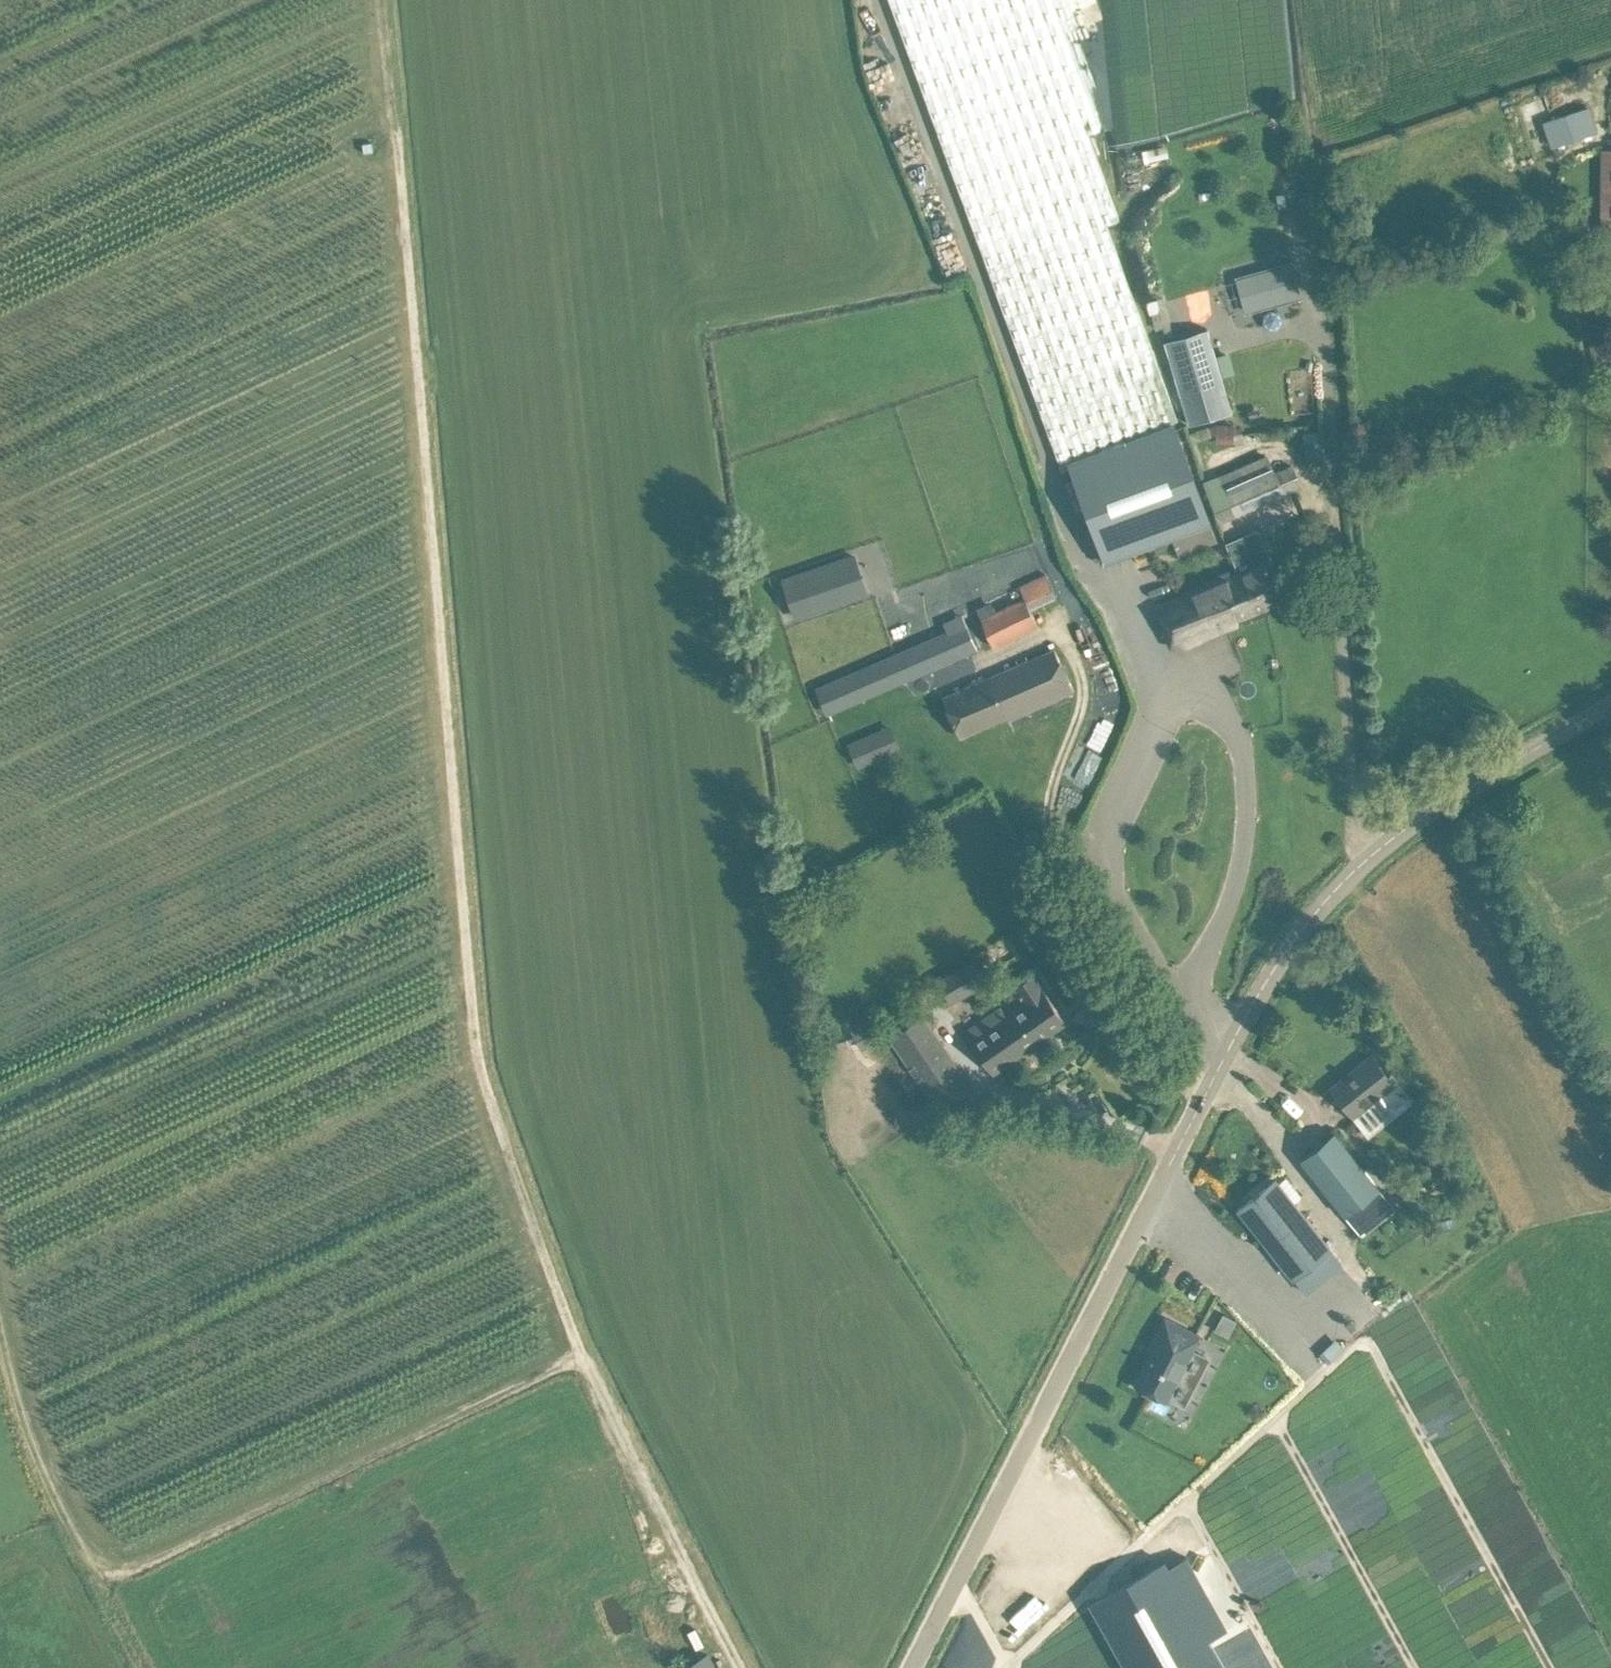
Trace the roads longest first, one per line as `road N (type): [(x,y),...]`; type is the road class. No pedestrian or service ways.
road 1 (unclassified): [(913,1667),(1286,951),(1372,854),(1610,704)]
road 2 (track): [(97,1584),(582,1355),(659,1551),(711,1611),(740,1667)]
road 3 (track): [(138,1667),(11,1378),(0,1328)]

